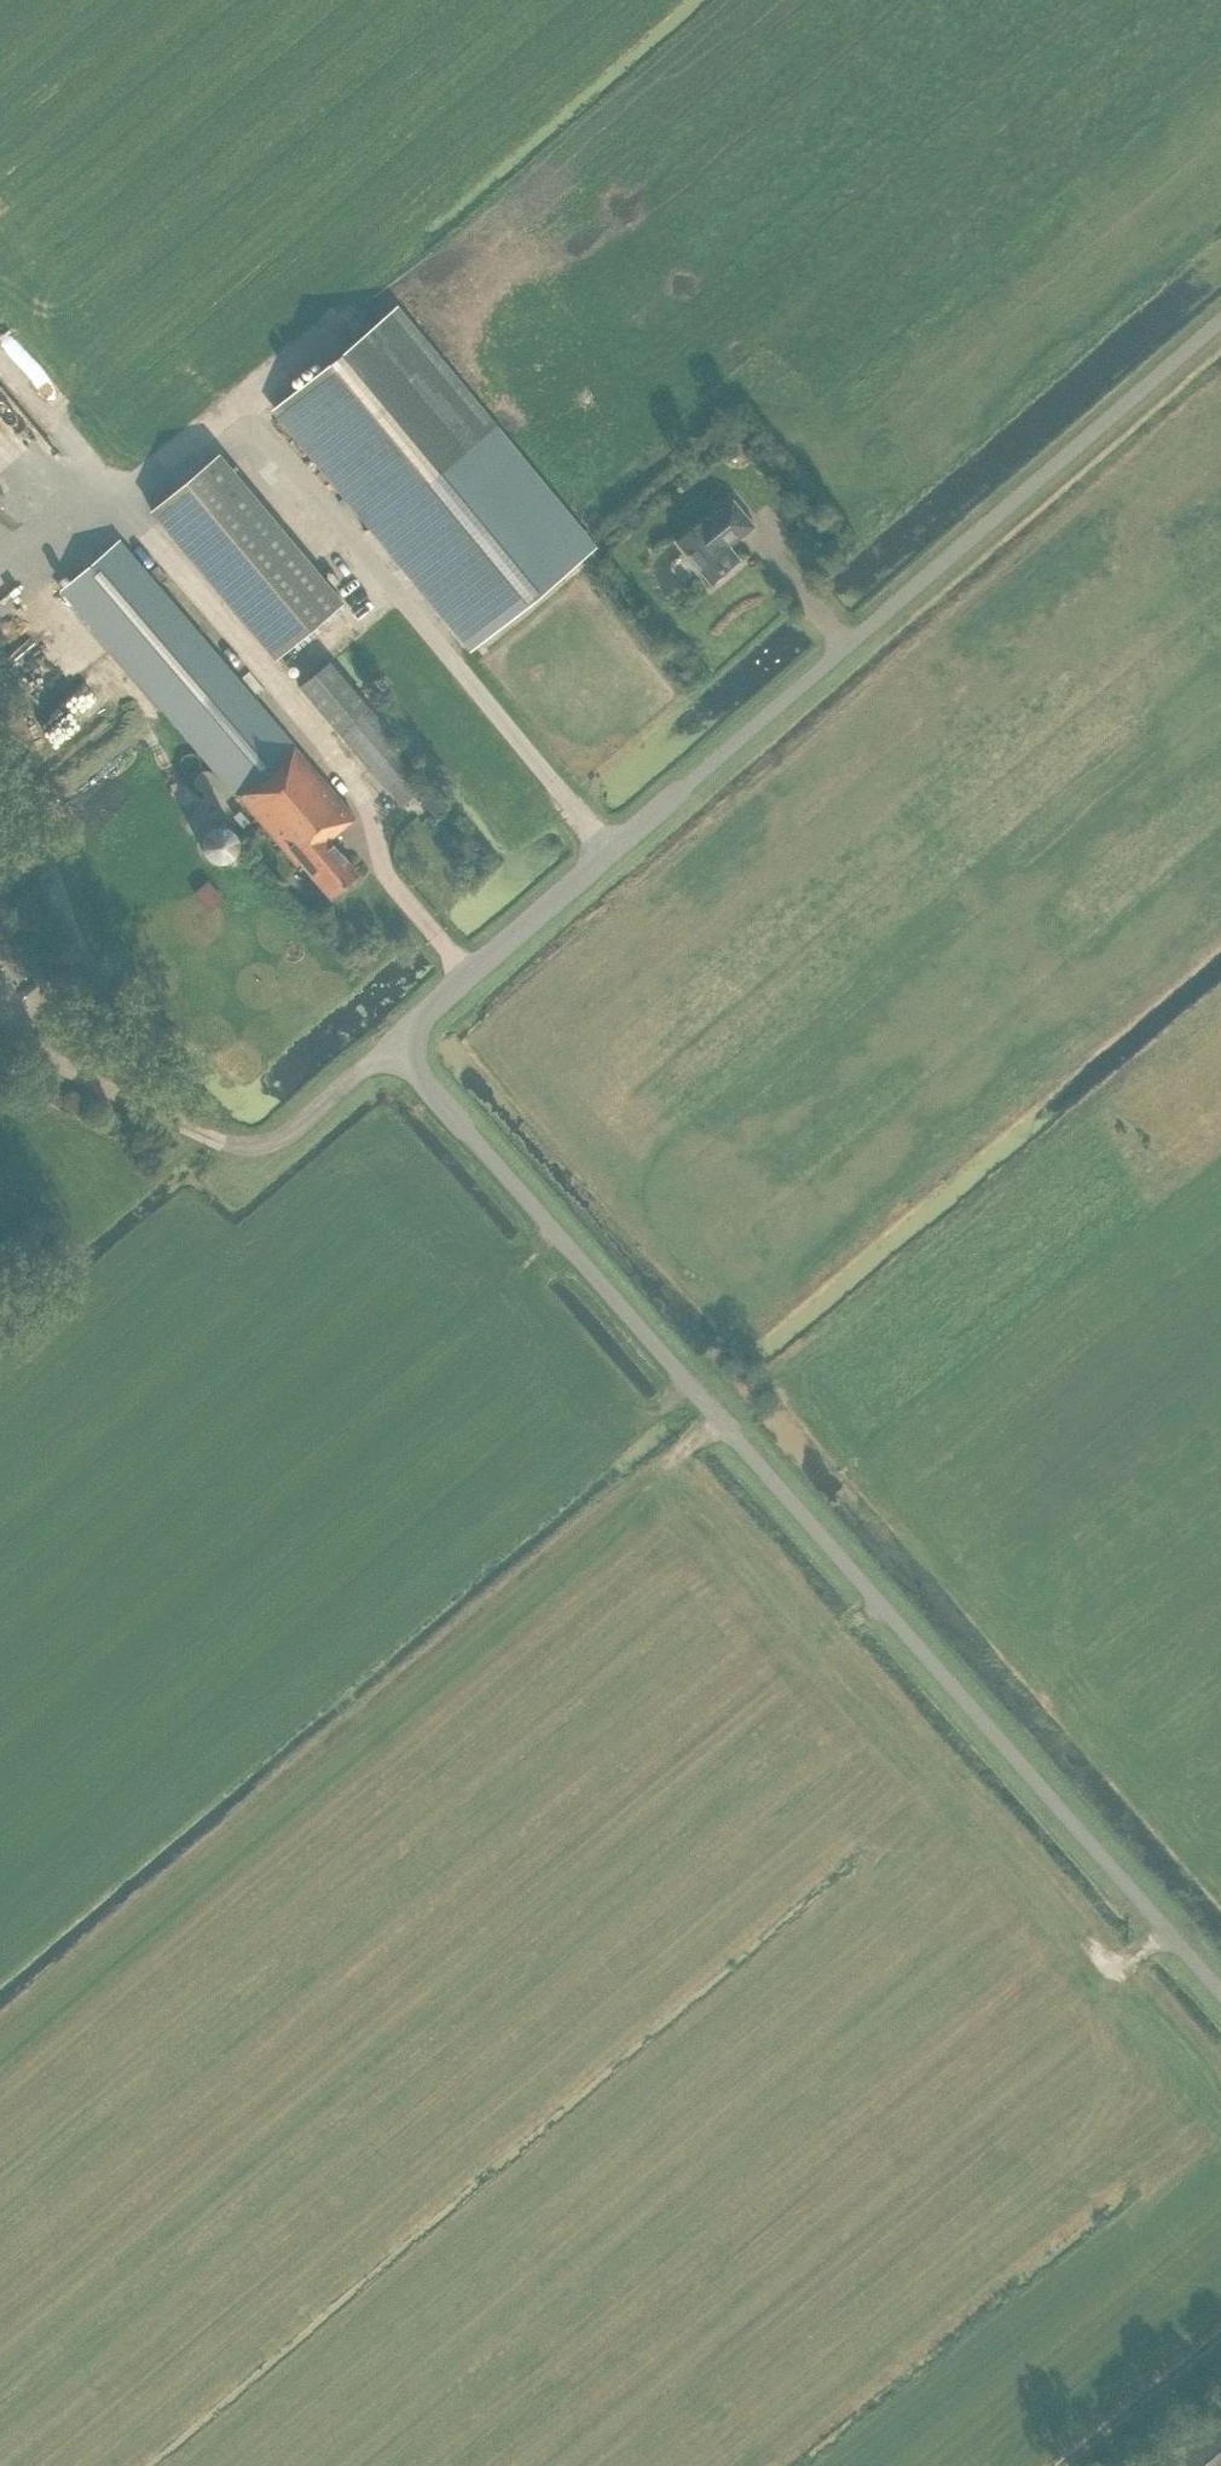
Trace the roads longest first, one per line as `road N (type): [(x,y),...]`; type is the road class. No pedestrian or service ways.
road 1 (unclassified): [(1220,1995),(385,1040),(872,634),(1220,319)]

